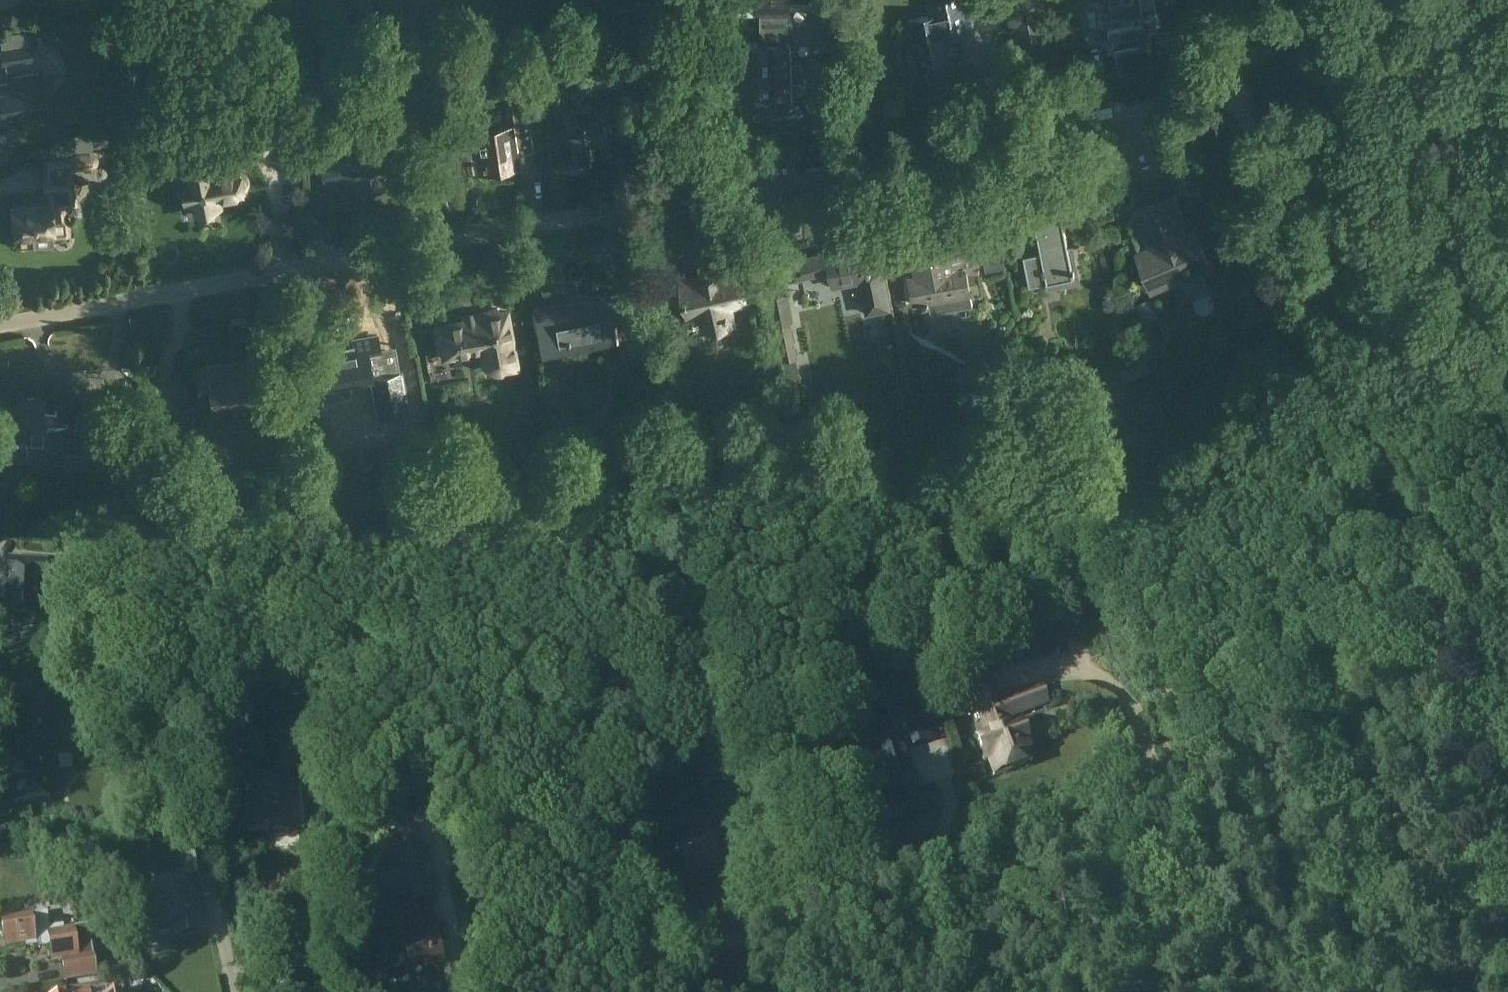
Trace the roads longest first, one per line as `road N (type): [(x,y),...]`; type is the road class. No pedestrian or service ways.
road 1 (track): [(1507,960),(1396,515),(1331,302),(1243,81),(1251,0)]
road 2 (track): [(541,991),(842,906),(900,874),(1401,707)]
road 3 (residential): [(0,323),(664,185)]
road 4 (residential): [(664,185),(1243,81)]
road 5 (residential): [(664,185),(685,0)]

